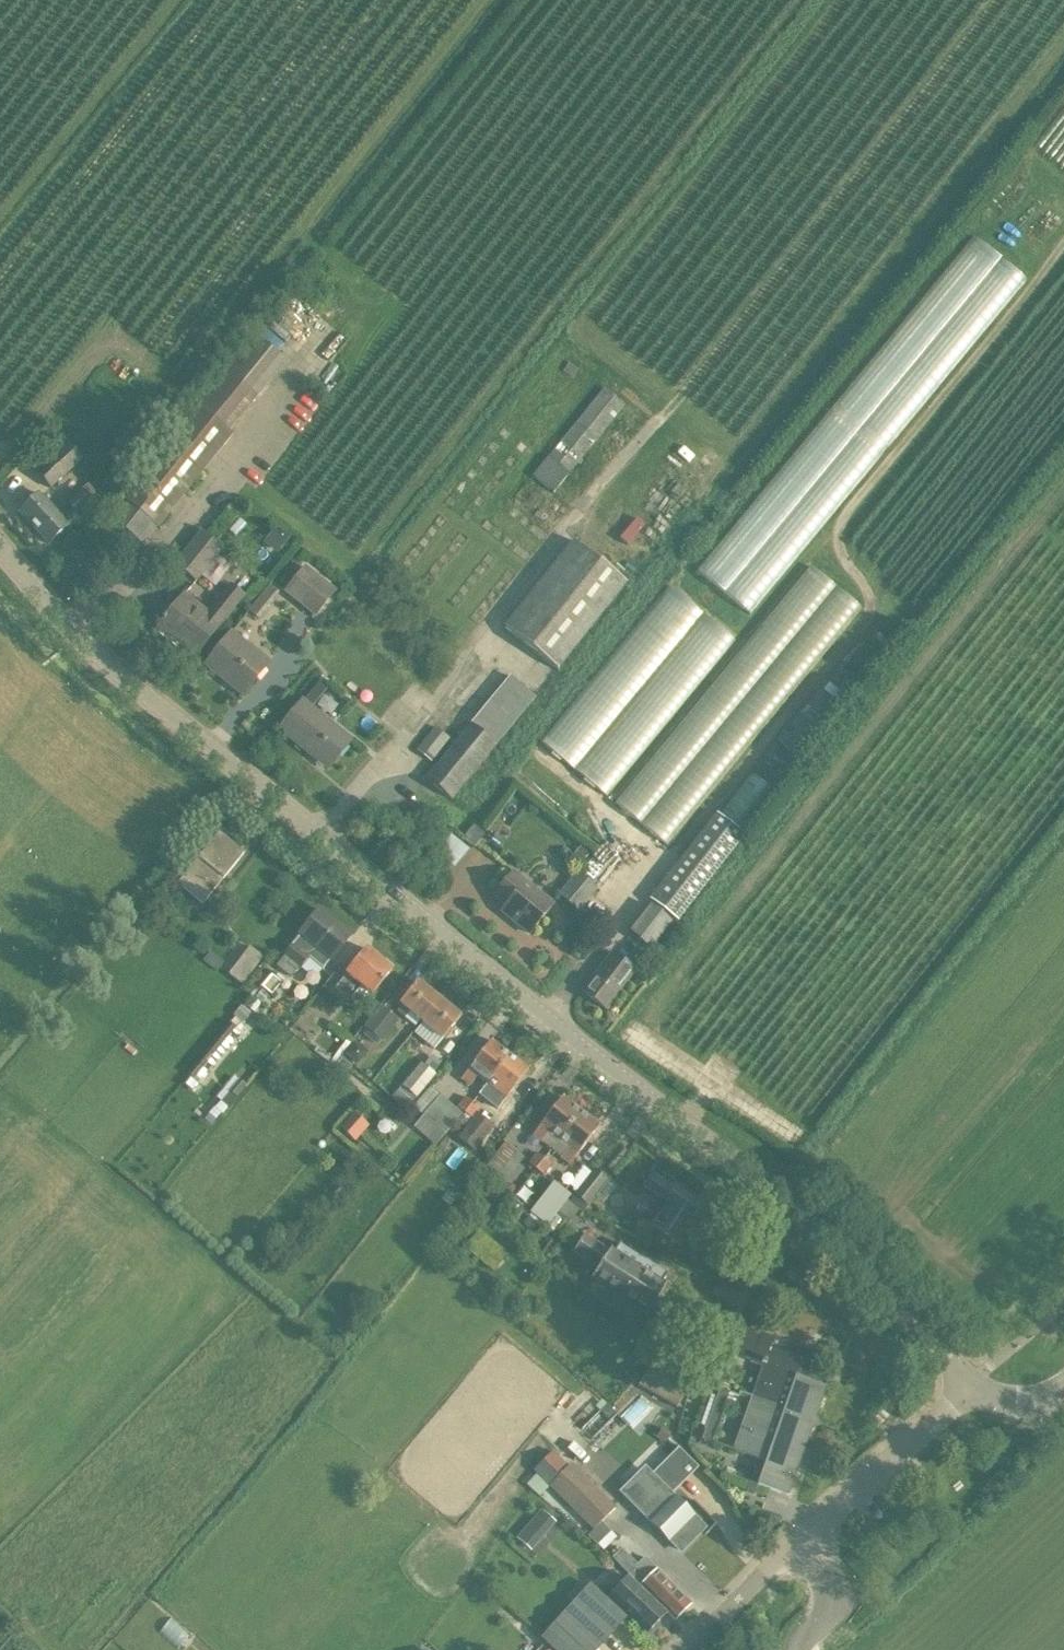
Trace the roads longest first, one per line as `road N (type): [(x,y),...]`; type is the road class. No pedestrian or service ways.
road 1 (tertiary): [(978,1385),(769,1196),(112,667),(0,543)]
road 2 (unclassified): [(978,1385),(803,1541)]
road 3 (unclassified): [(803,1541),(686,1649)]
road 4 (unclassified): [(798,1649),(835,1596),(833,1576),(803,1541)]

